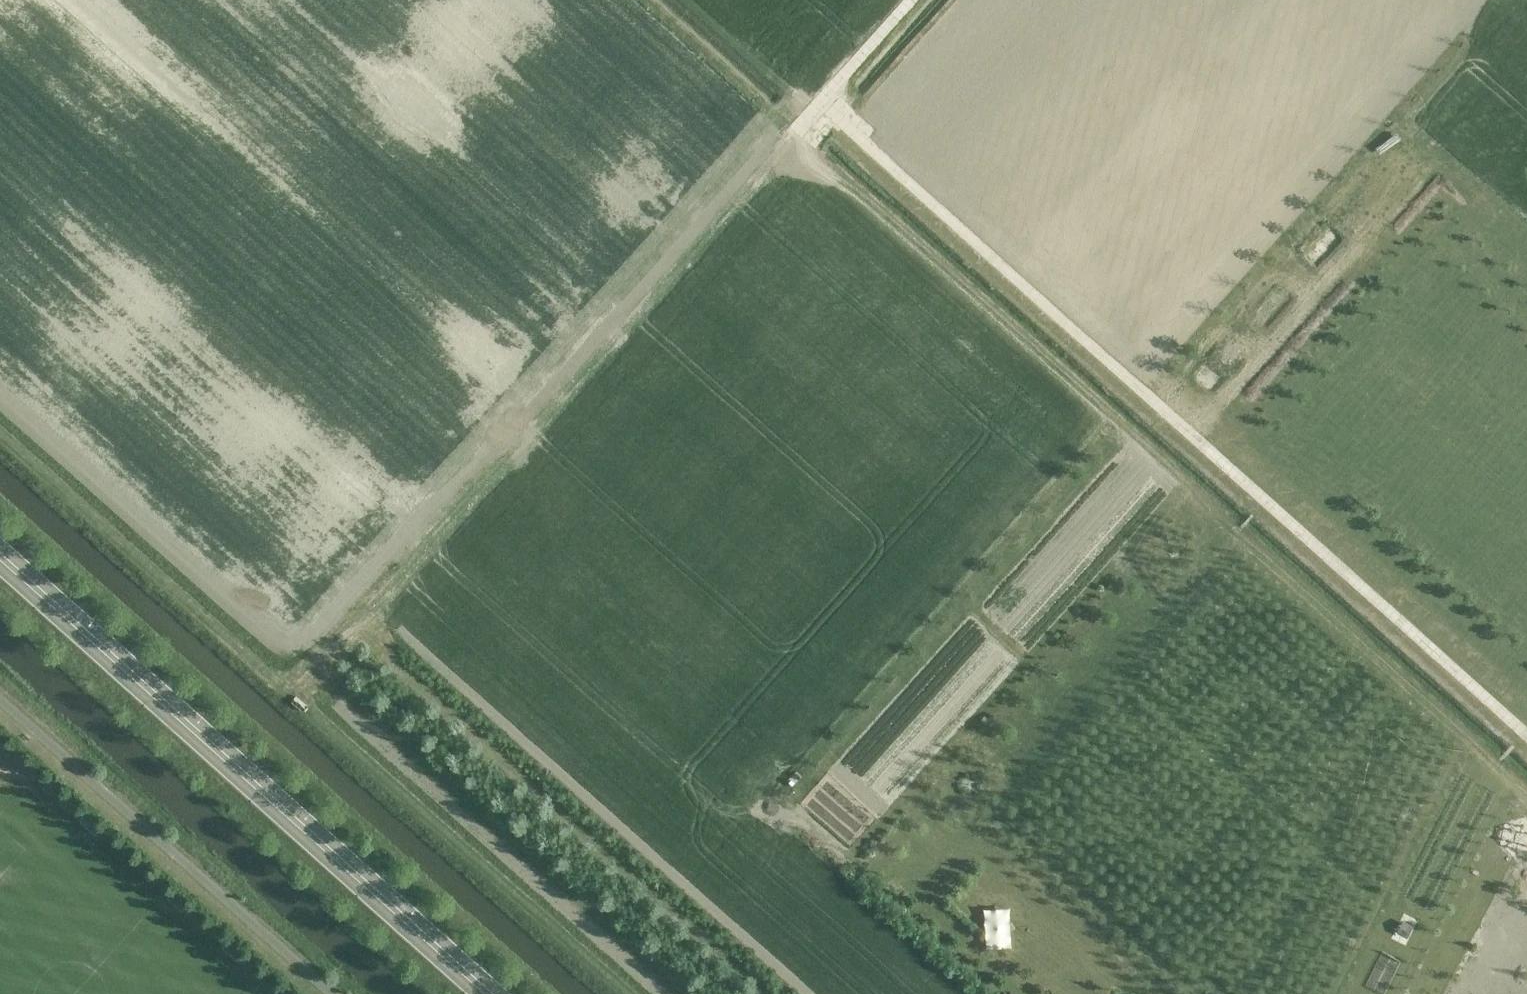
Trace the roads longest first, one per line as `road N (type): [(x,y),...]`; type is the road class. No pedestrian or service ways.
road 1 (track): [(353,624),(825,106)]
road 2 (secondary): [(488,993),(0,559)]
road 3 (track): [(1265,501),(825,106)]
road 4 (track): [(1526,734),(1265,501)]
road 5 (track): [(696,8),(800,99),(825,106)]
road 6 (track): [(196,571),(278,644),(328,649)]
road 7 (track): [(825,106),(910,0)]

